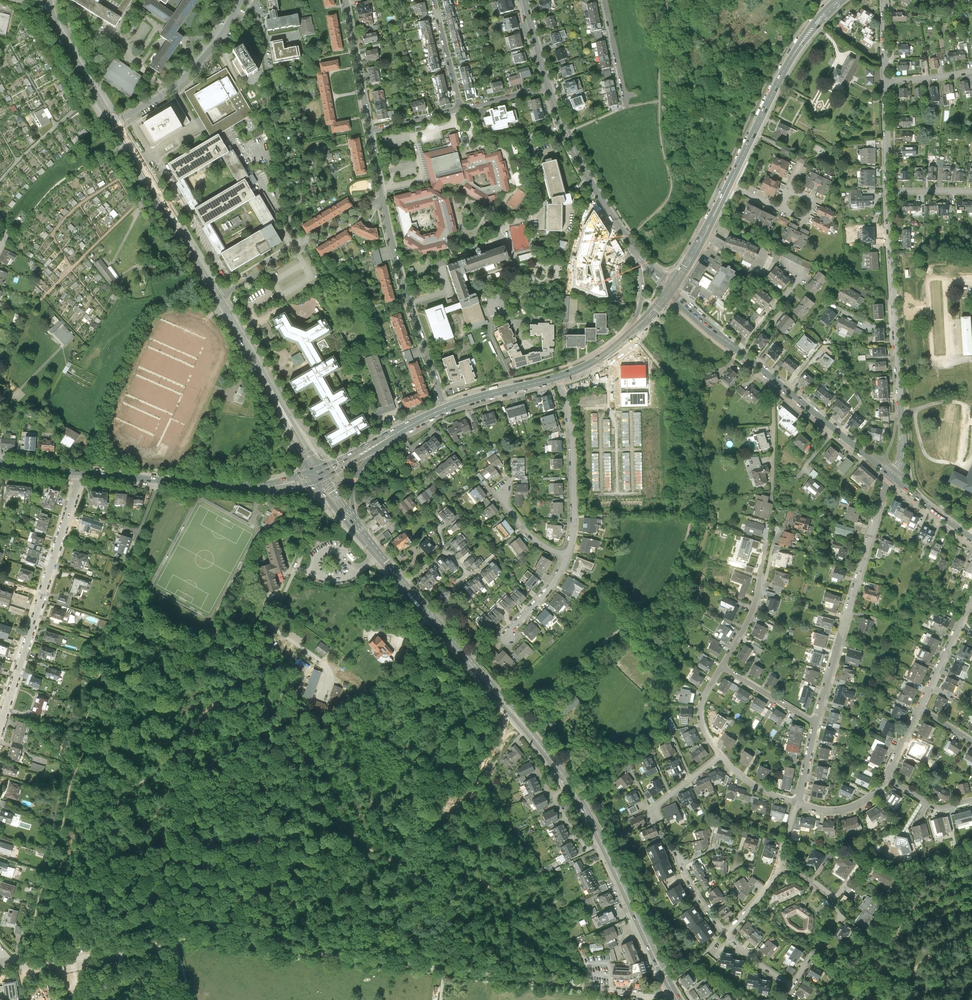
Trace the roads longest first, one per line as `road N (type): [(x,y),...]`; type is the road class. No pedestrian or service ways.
road 1 (residential): [(5,964),(192,939),(640,992),(669,985)]
road 2 (primary): [(356,527),(554,763),(669,985)]
road 3 (track): [(252,660),(198,720),(149,829),(171,928)]
road 4 (residential): [(888,191),(902,456),(890,475)]
road 5 (residential): [(558,377),(569,418),(572,540),(556,579),(508,637)]
road 6 (residential): [(79,473),(0,729)]
road 7 (residential): [(816,724),(890,475)]
road 8 (primary): [(79,473),(252,488),(319,474)]
road 9 (residential): [(446,408),(382,199)]
road 10 (primary): [(729,184),(791,59),(840,0)]
road 11 (secondary): [(319,474),(218,298)]
road 12 (secondary): [(218,298),(114,124)]
road 13 (residential): [(218,298),(382,199)]
road 14 (tertiary): [(636,250),(580,161),(549,86)]
road 15 (residential): [(114,124),(190,72),(241,0)]
road 16 (residential): [(725,932),(781,863),(797,803)]
road 17 (tertiary): [(773,380),(890,475)]
road 18 (secondary): [(114,124),(49,0)]
road 19 (residential): [(370,130),(345,0)]
road 20 (residential): [(920,708),(971,597)]
road 21 (primary): [(670,290),(729,184)]

